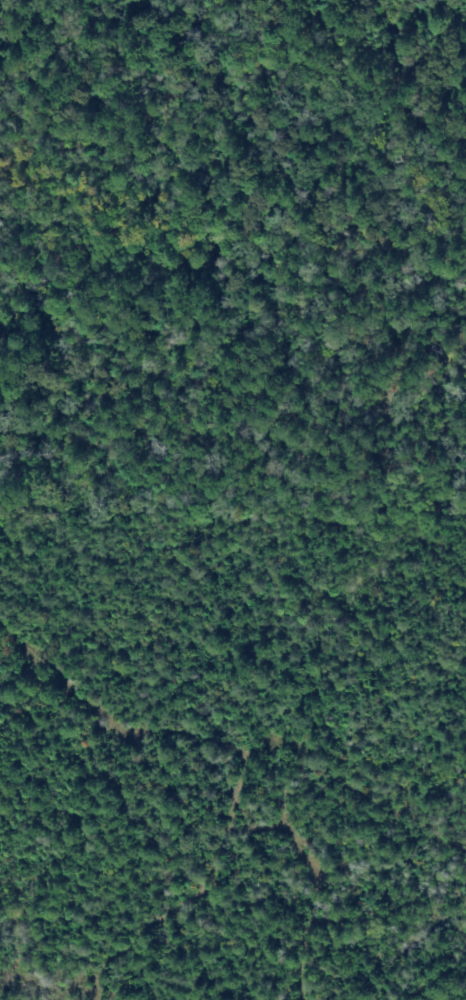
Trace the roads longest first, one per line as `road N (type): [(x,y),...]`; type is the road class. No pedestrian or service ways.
road 1 (residential): [(284,999),(288,872),(313,767),(269,692)]

